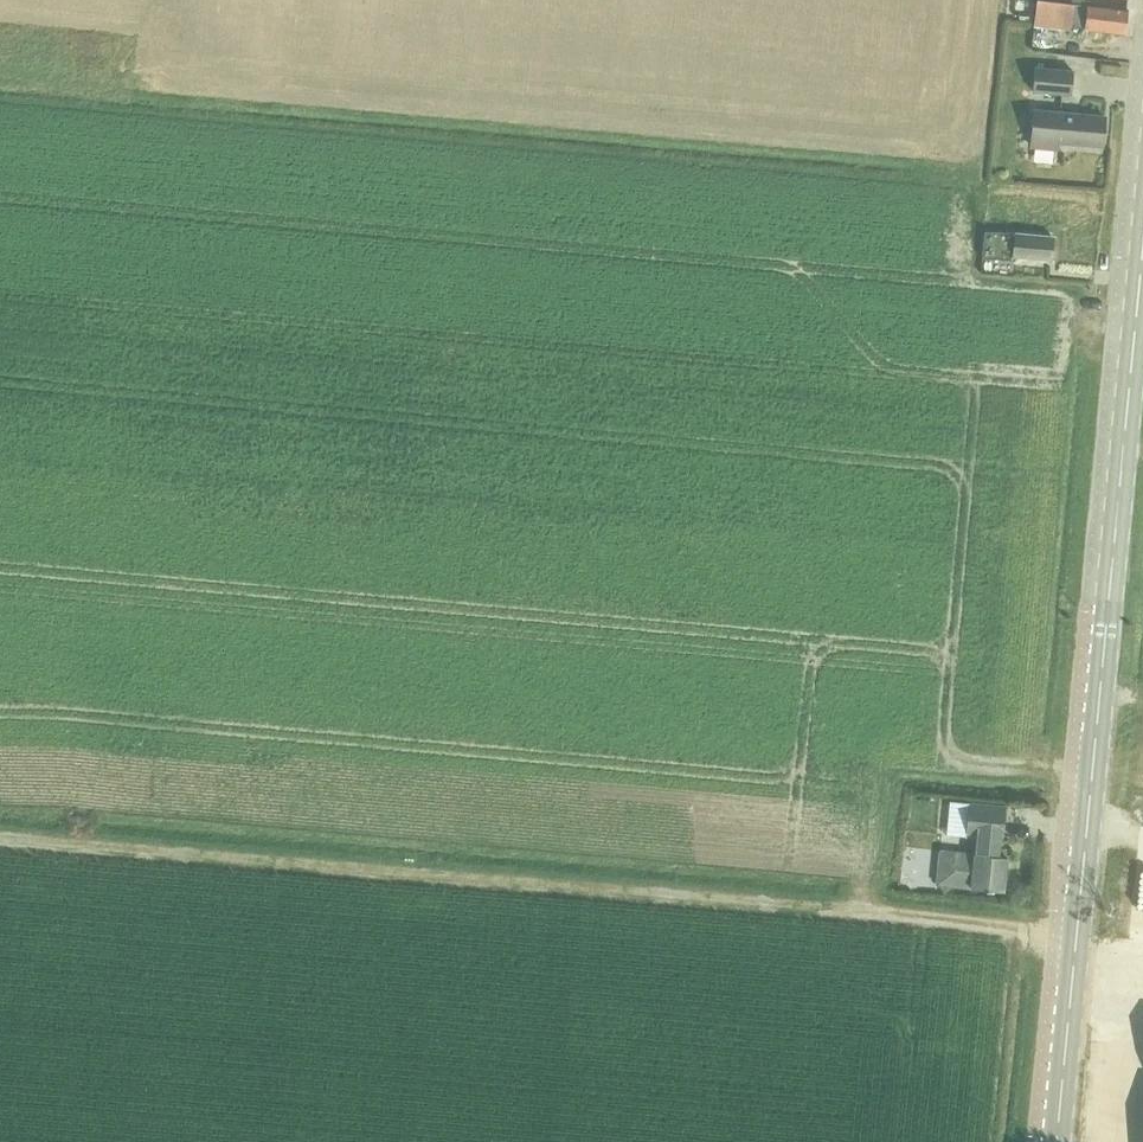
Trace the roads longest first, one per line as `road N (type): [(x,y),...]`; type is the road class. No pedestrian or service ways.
road 1 (track): [(1077,934),(0,848)]
road 2 (tertiary): [(1056,1141),(1142,228)]

